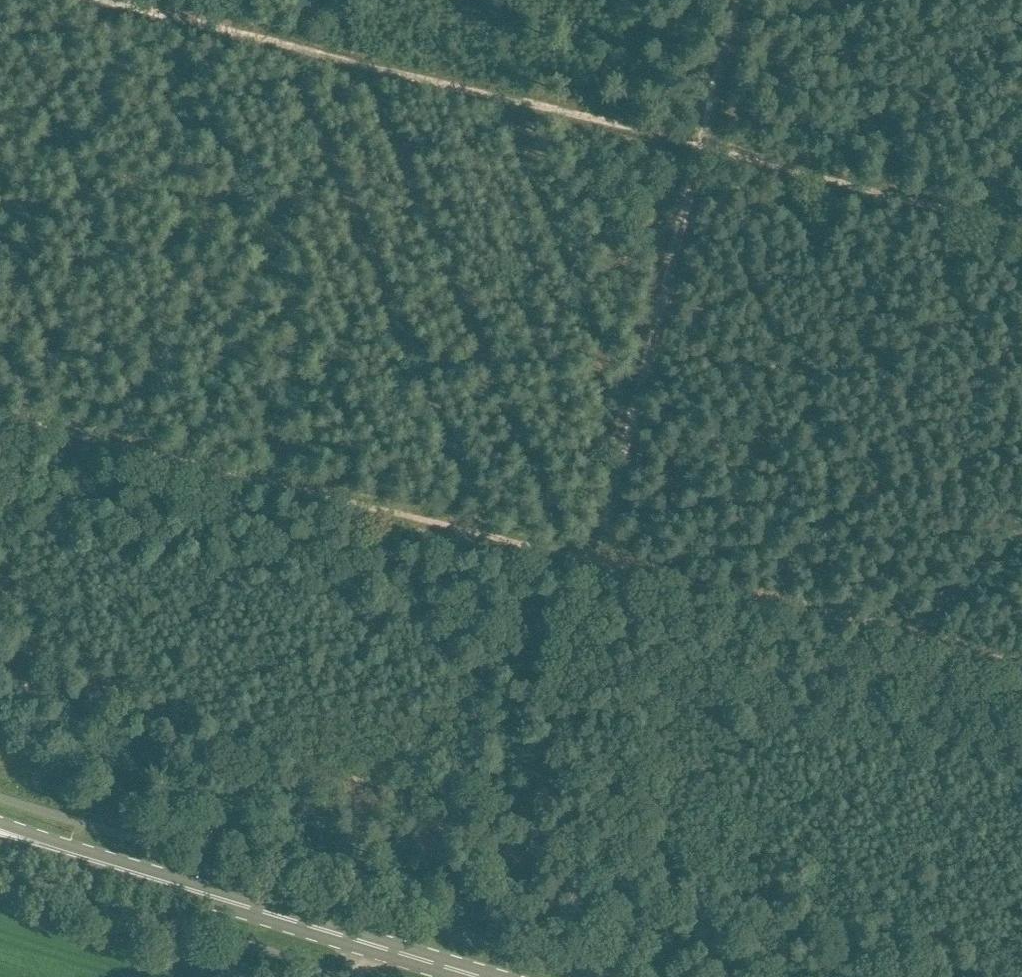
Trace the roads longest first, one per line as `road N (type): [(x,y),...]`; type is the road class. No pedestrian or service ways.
road 1 (track): [(1021,212),(155,0)]
road 2 (track): [(750,0),(601,555)]
road 3 (primary): [(481,976),(0,831)]
road 4 (track): [(1021,659),(601,555)]

